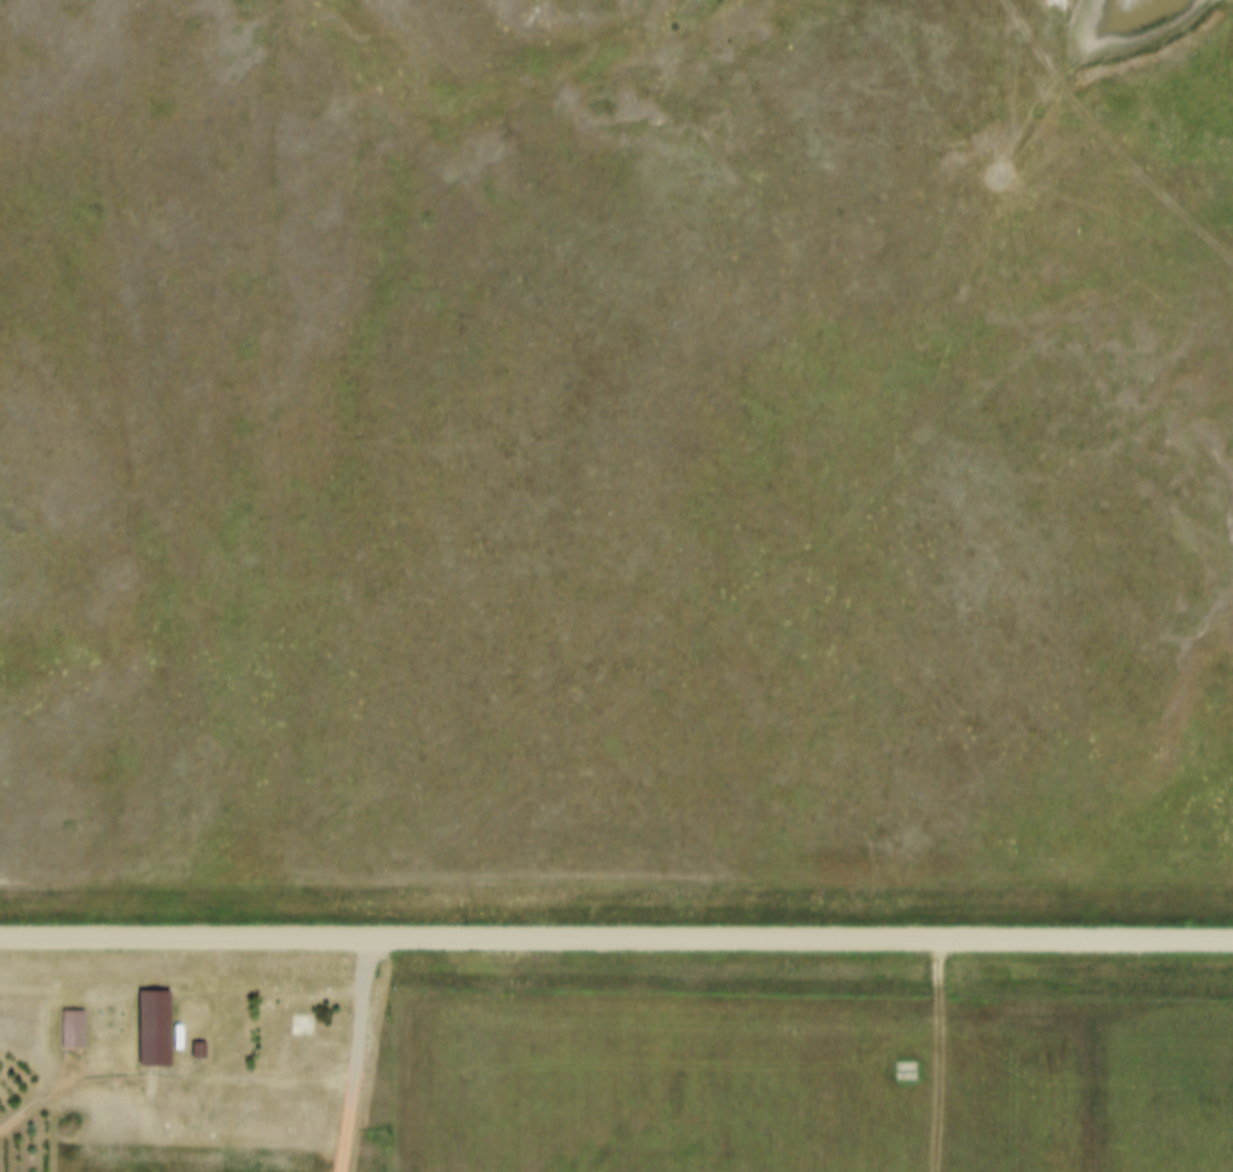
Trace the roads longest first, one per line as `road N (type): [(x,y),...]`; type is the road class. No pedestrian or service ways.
road 1 (residential): [(0,941),(1232,941)]
road 2 (track): [(1001,0),(1096,133),(1143,187),(1232,264)]
road 3 (track): [(153,1081),(306,1084),(349,1070),(363,1045)]

